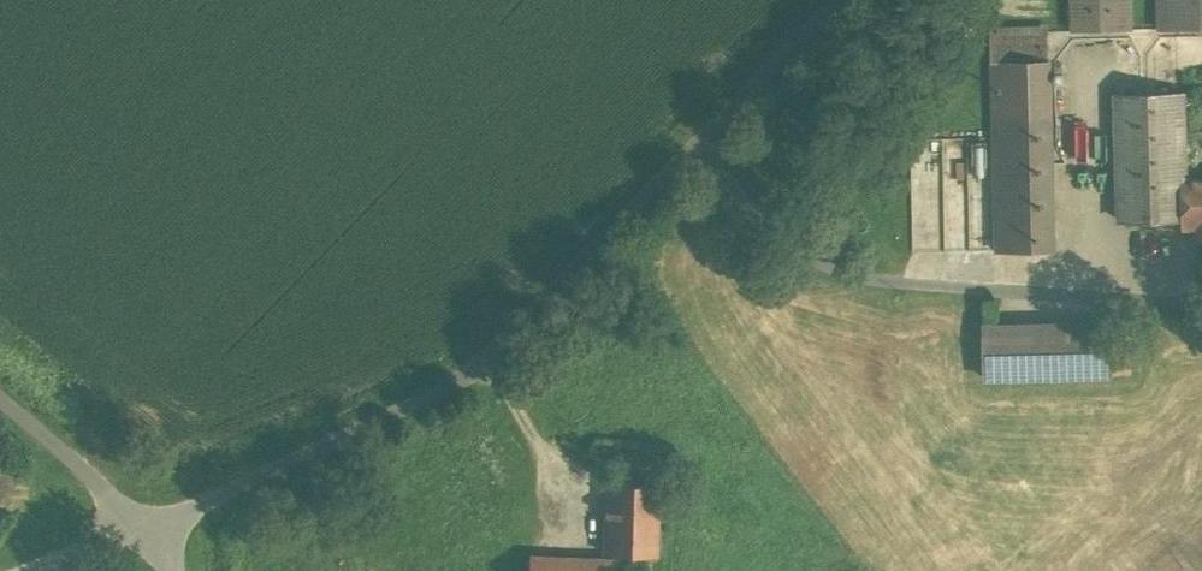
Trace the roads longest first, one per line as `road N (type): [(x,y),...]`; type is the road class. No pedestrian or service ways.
road 1 (unclassified): [(697,153),(492,362),(422,404),(240,485),(149,541)]
road 2 (unclassified): [(697,153),(807,257),(843,274),(992,295),(1201,303)]
road 3 (unclassified): [(848,0),(697,153)]
road 4 (unclassified): [(0,404),(149,541)]

